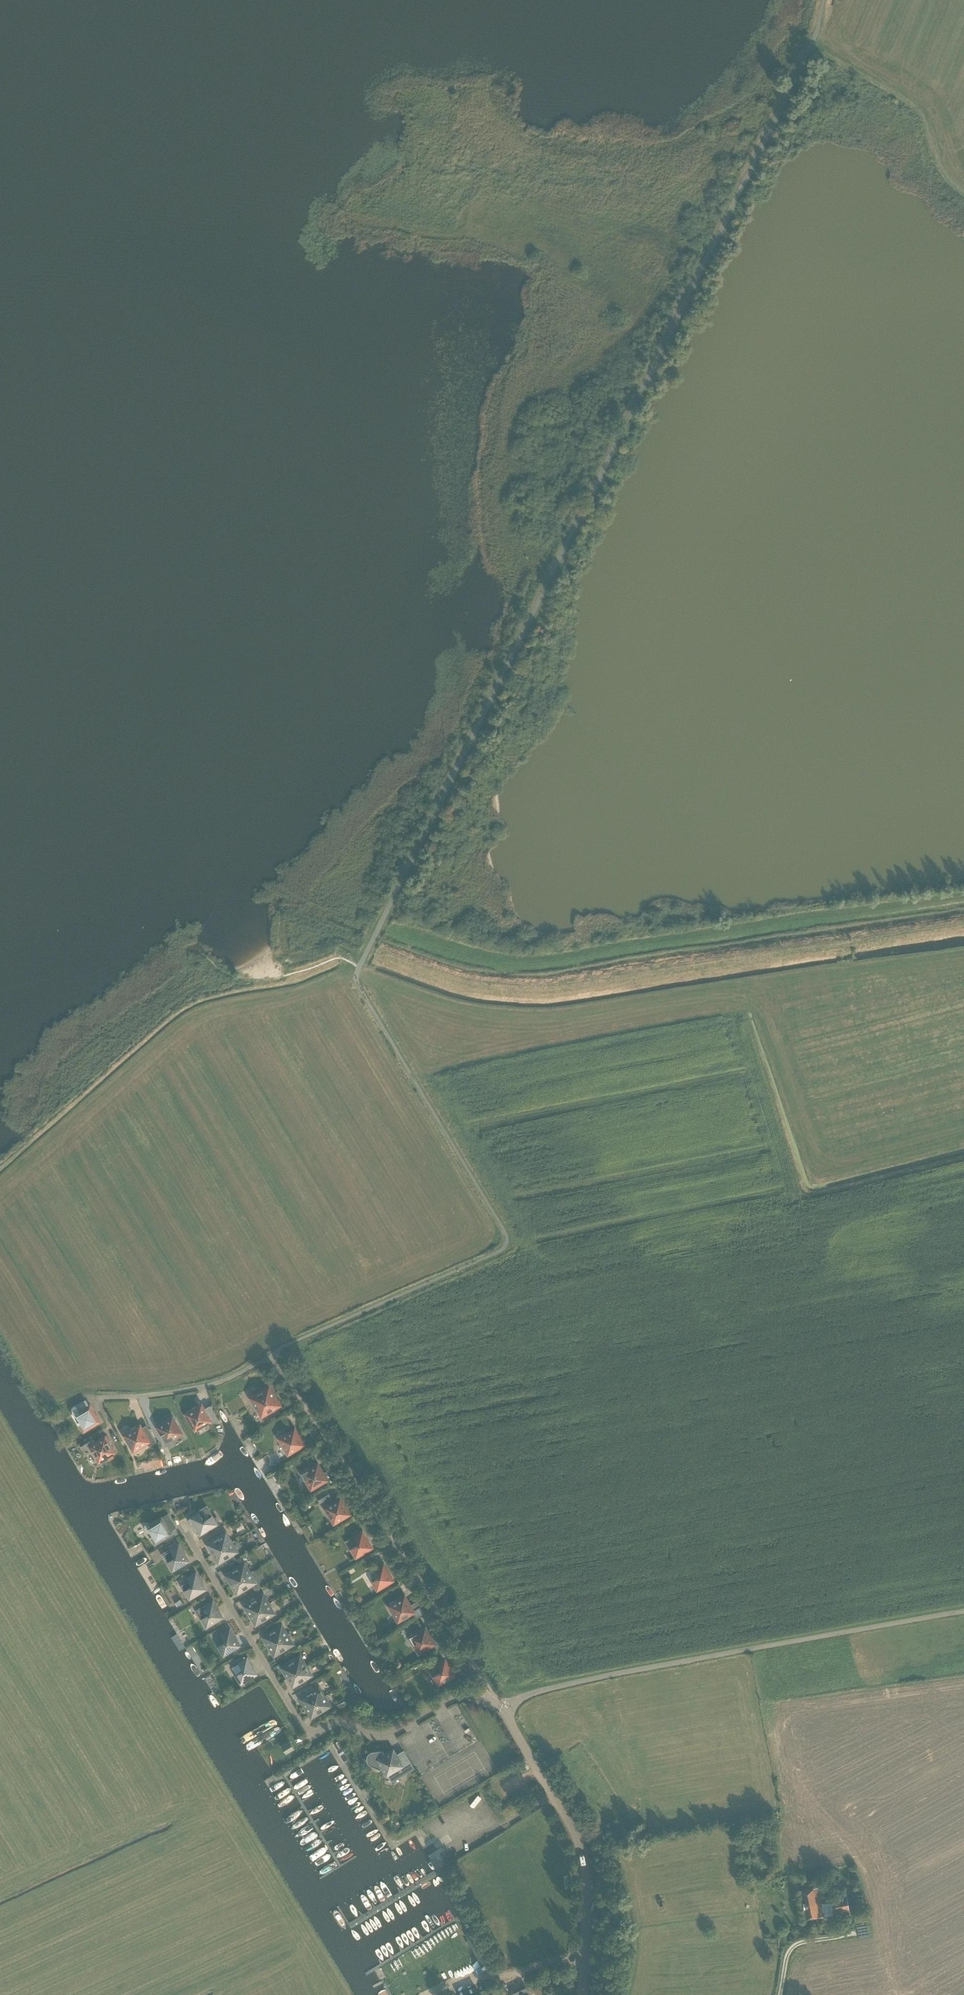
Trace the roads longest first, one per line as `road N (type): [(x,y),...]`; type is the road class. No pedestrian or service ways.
road 1 (unclassified): [(490,1704),(493,1695),(271,1357),(199,1388),(97,1397),(110,1426)]
road 2 (unclassified): [(490,1704),(455,1699),(390,1736),(338,1722),(309,1737),(186,1533)]
road 3 (unclassified): [(582,1994),(582,1854),(509,1714)]

